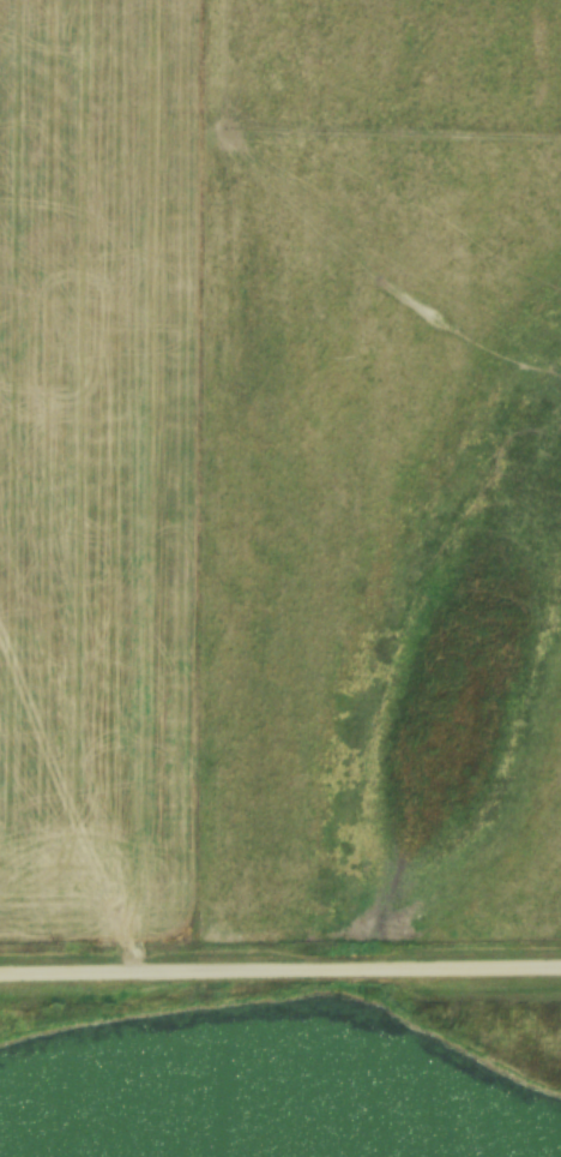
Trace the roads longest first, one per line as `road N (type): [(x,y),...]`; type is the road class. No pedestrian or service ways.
road 1 (residential): [(560,965),(0,968)]

